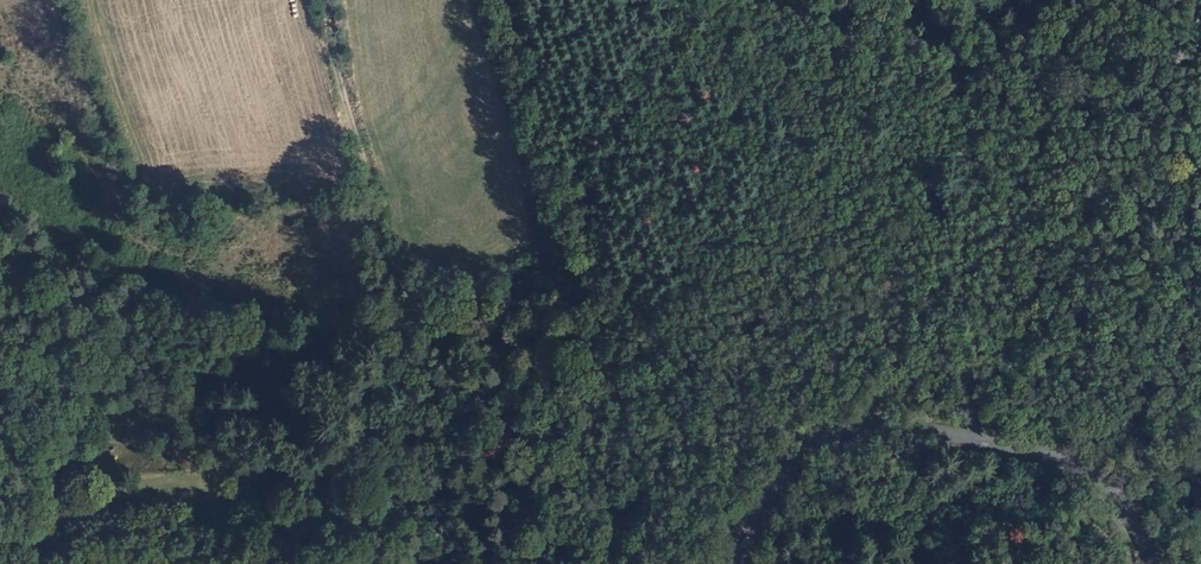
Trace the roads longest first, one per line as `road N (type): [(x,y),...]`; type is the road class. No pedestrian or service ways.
road 1 (track): [(0,528),(68,538),(263,509),(355,436),(373,393),(374,267),(369,182),(332,53),(330,0)]
road 2 (secondary): [(1154,563),(1119,492),(1081,461),(904,426),(847,427),(815,440),(738,563)]

